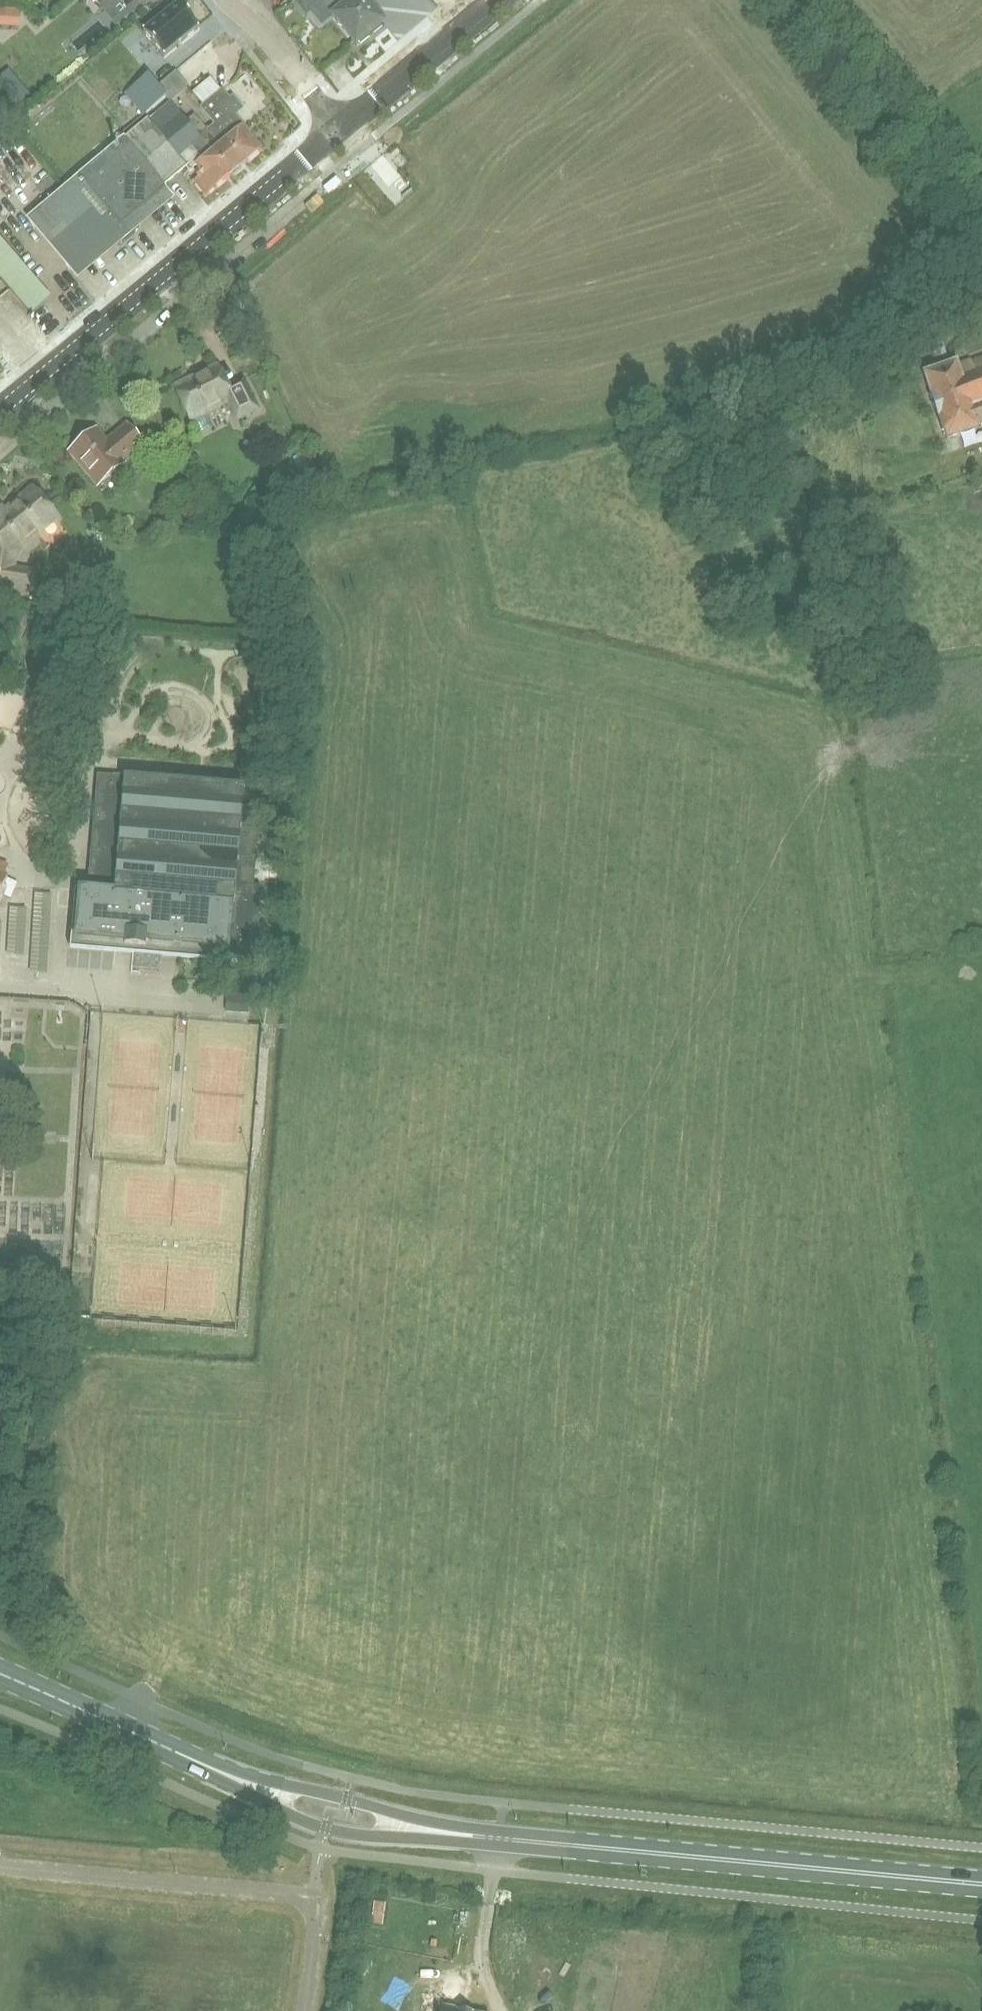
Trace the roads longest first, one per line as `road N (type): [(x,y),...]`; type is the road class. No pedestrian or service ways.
road 1 (primary): [(981,1888),(440,1832)]
road 2 (tertiary): [(340,133),(0,411)]
road 3 (residential): [(0,1871),(314,1898),(320,1913),(308,2010)]
road 4 (unclassified): [(981,249),(782,0)]
road 5 (primary): [(262,1793),(0,1673)]
road 6 (tertiary): [(340,133),(498,0)]
road 7 (primary): [(262,1793),(301,1822),(328,1830),(440,1832)]
road 8 (primary): [(440,1832),(346,1800),(262,1793)]
road 9 (residential): [(340,133),(229,0)]

